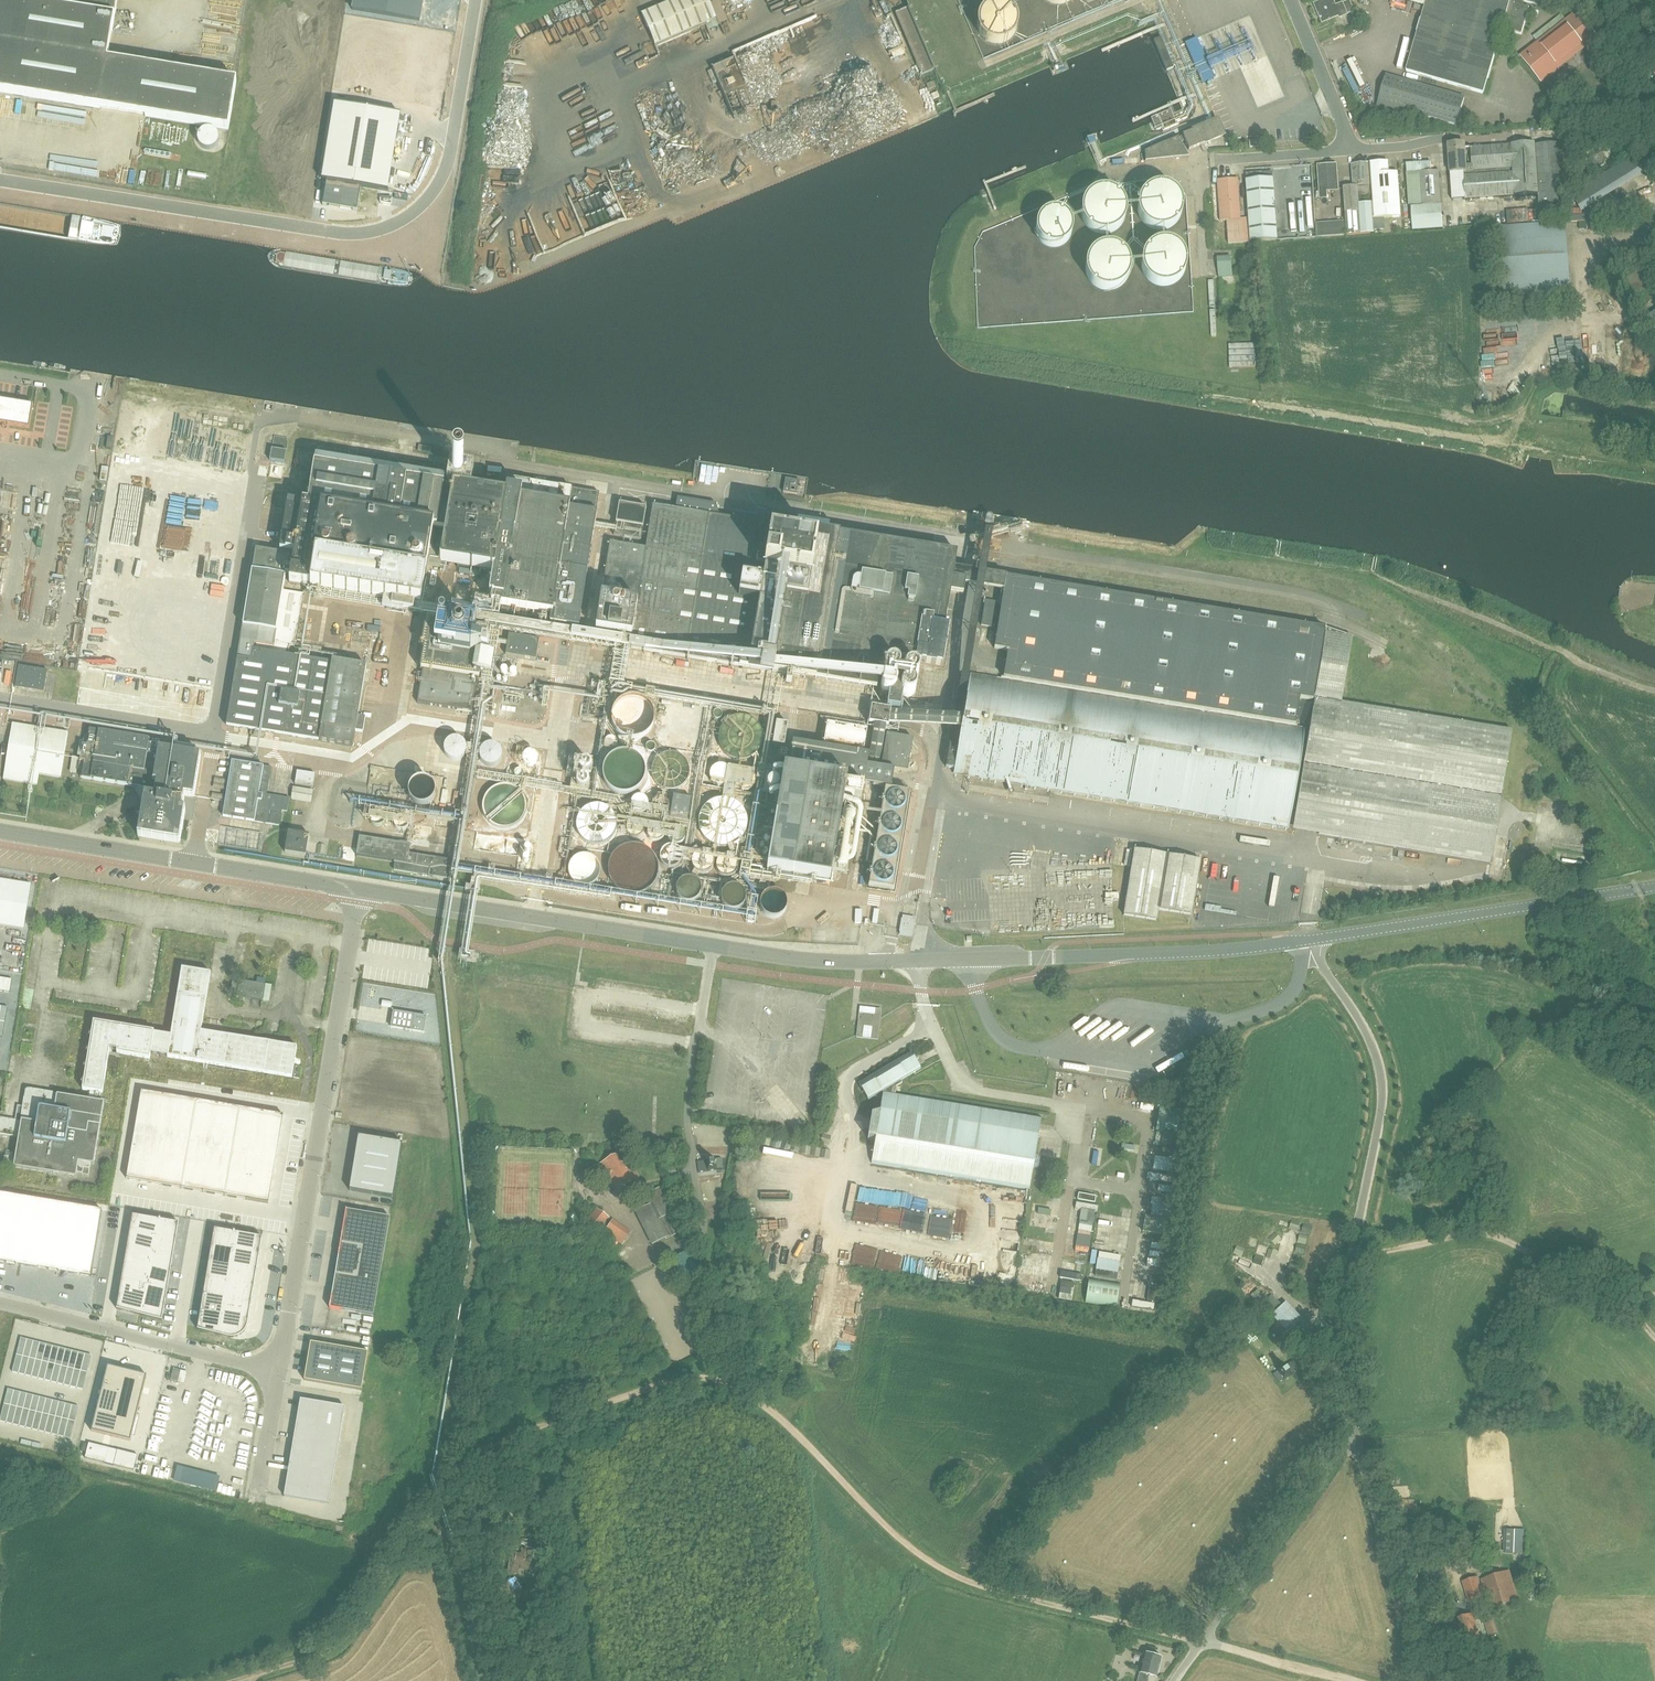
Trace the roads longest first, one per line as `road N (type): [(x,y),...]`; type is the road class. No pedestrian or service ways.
road 1 (track): [(233,1680),(312,1658),(343,1639),(458,1480),(501,1442),(693,1377),(724,1382),(780,1417)]
road 2 (unclassified): [(0,180),(342,233),(389,227),(429,199),(442,177),(476,0)]
road 3 (unclassified): [(1357,1439),(1337,1332),(1381,1087),(1371,1044),(1320,960),(1320,938)]
road 4 (track): [(780,1417),(885,1525),(952,1575),(1202,1642)]
road 5 (unclassified): [(278,1371),(360,888)]
road 6 (unclassified): [(360,888),(0,830)]
road 7 (unclassified): [(713,945),(360,888)]
road 8 (unclassified): [(973,959),(1193,952),(1320,938)]
road 9 (unclassified): [(1654,887),(1320,938)]
road 10 (unclassified): [(278,1371),(0,1304)]
road 11 (unclassified): [(973,959),(806,959),(713,945)]
road 12 (unclassified): [(659,1255),(704,1227),(687,1118),(693,1041),(702,1027)]
road 13 (unclassified): [(1202,1642),(1344,1445),(1357,1439)]
road 14 (unclassified): [(1419,1680),(1357,1439)]
road 15 (track): [(780,1417),(703,1230)]
road 16 (unclassified): [(1353,149),(1290,0)]
road 17 (unclassified): [(1202,1642),(1350,1680)]
road 18 (unclassified): [(1210,161),(1353,149)]
road 19 (unclassified): [(258,1493),(278,1371)]

